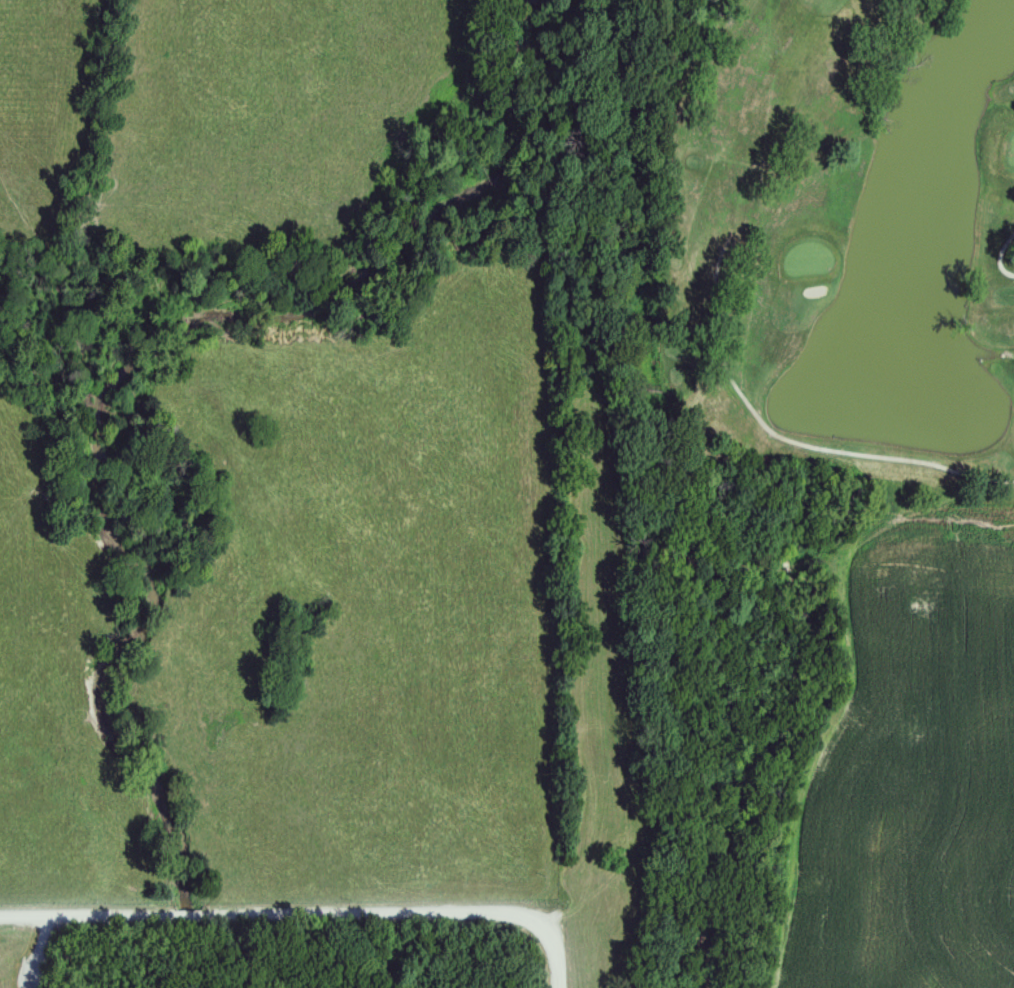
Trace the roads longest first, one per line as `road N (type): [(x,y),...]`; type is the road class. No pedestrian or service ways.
road 1 (residential): [(560,987),(559,954),(541,925),(515,912),(0,915)]

